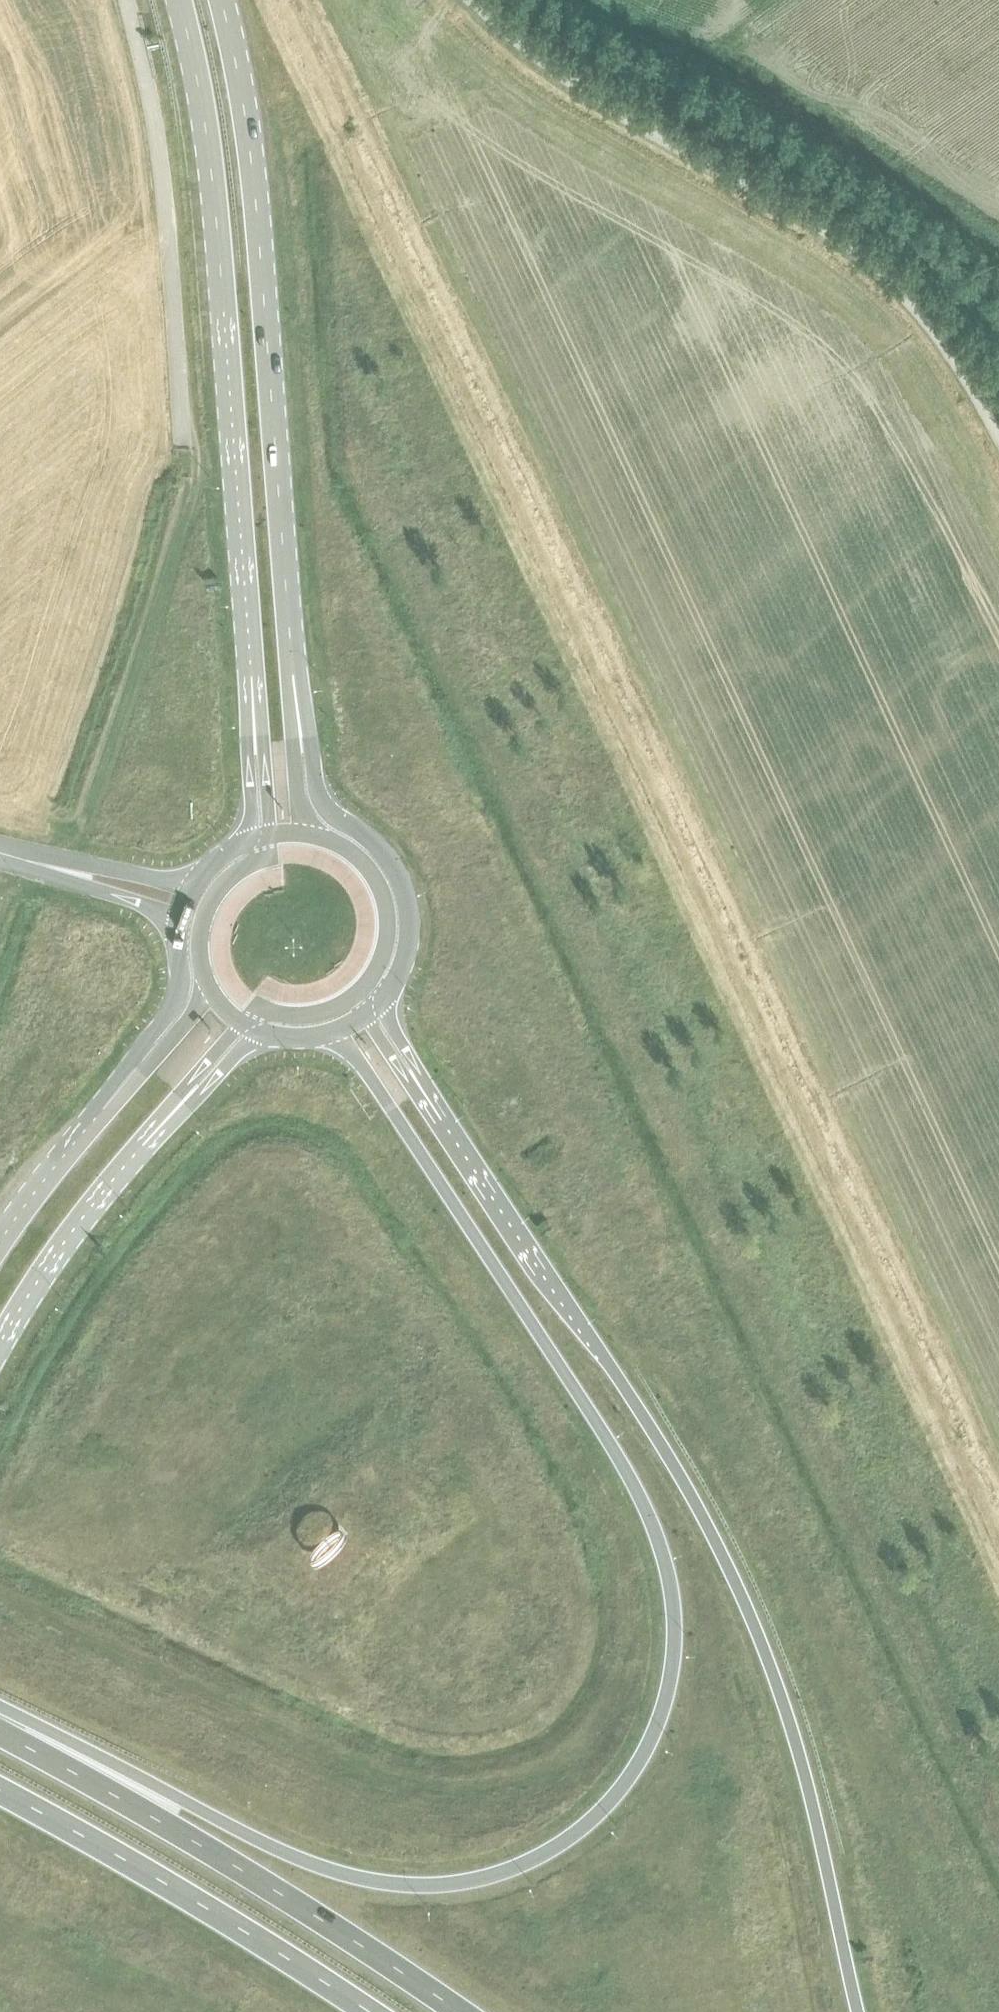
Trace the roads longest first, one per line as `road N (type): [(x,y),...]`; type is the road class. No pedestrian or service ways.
road 1 (trunk): [(337,1029),(625,1462),(657,1533),(675,1602),(675,1639),(651,1739),(609,1803),(580,1828),(503,1871),(426,1884),(352,1877),(303,1861),(0,1724)]
road 2 (trunk): [(859,2011),(803,1767),(705,1512),(427,1097)]
road 3 (primary): [(178,0),(197,80),(219,256),(255,738)]
road 4 (primary): [(301,736),(261,258),(224,0)]
road 5 (unclassified): [(998,444),(932,337),(864,263),(762,195),(566,89),(465,0)]
road 6 (trunk): [(460,2011),(196,1841),(0,1732)]
road 7 (unclassified): [(182,442),(161,177),(125,0)]
road 8 (trunk): [(0,1790),(369,2011)]
road 9 (primary): [(381,996),(407,948),(404,893),(378,848),(323,803),(301,736)]
road 10 (primary): [(0,1346),(90,1205),(177,1106)]
road 11 (primary): [(139,1062),(0,1242)]
road 12 (primary): [(358,992),(387,937),(381,893),(352,852),(312,835)]
road 13 (primary): [(177,922),(176,998),(139,1062)]
road 14 (primary): [(269,834),(260,857),(219,887),(201,933)]
road 15 (primary): [(244,1022),(265,1011),(315,1012),(358,992)]

